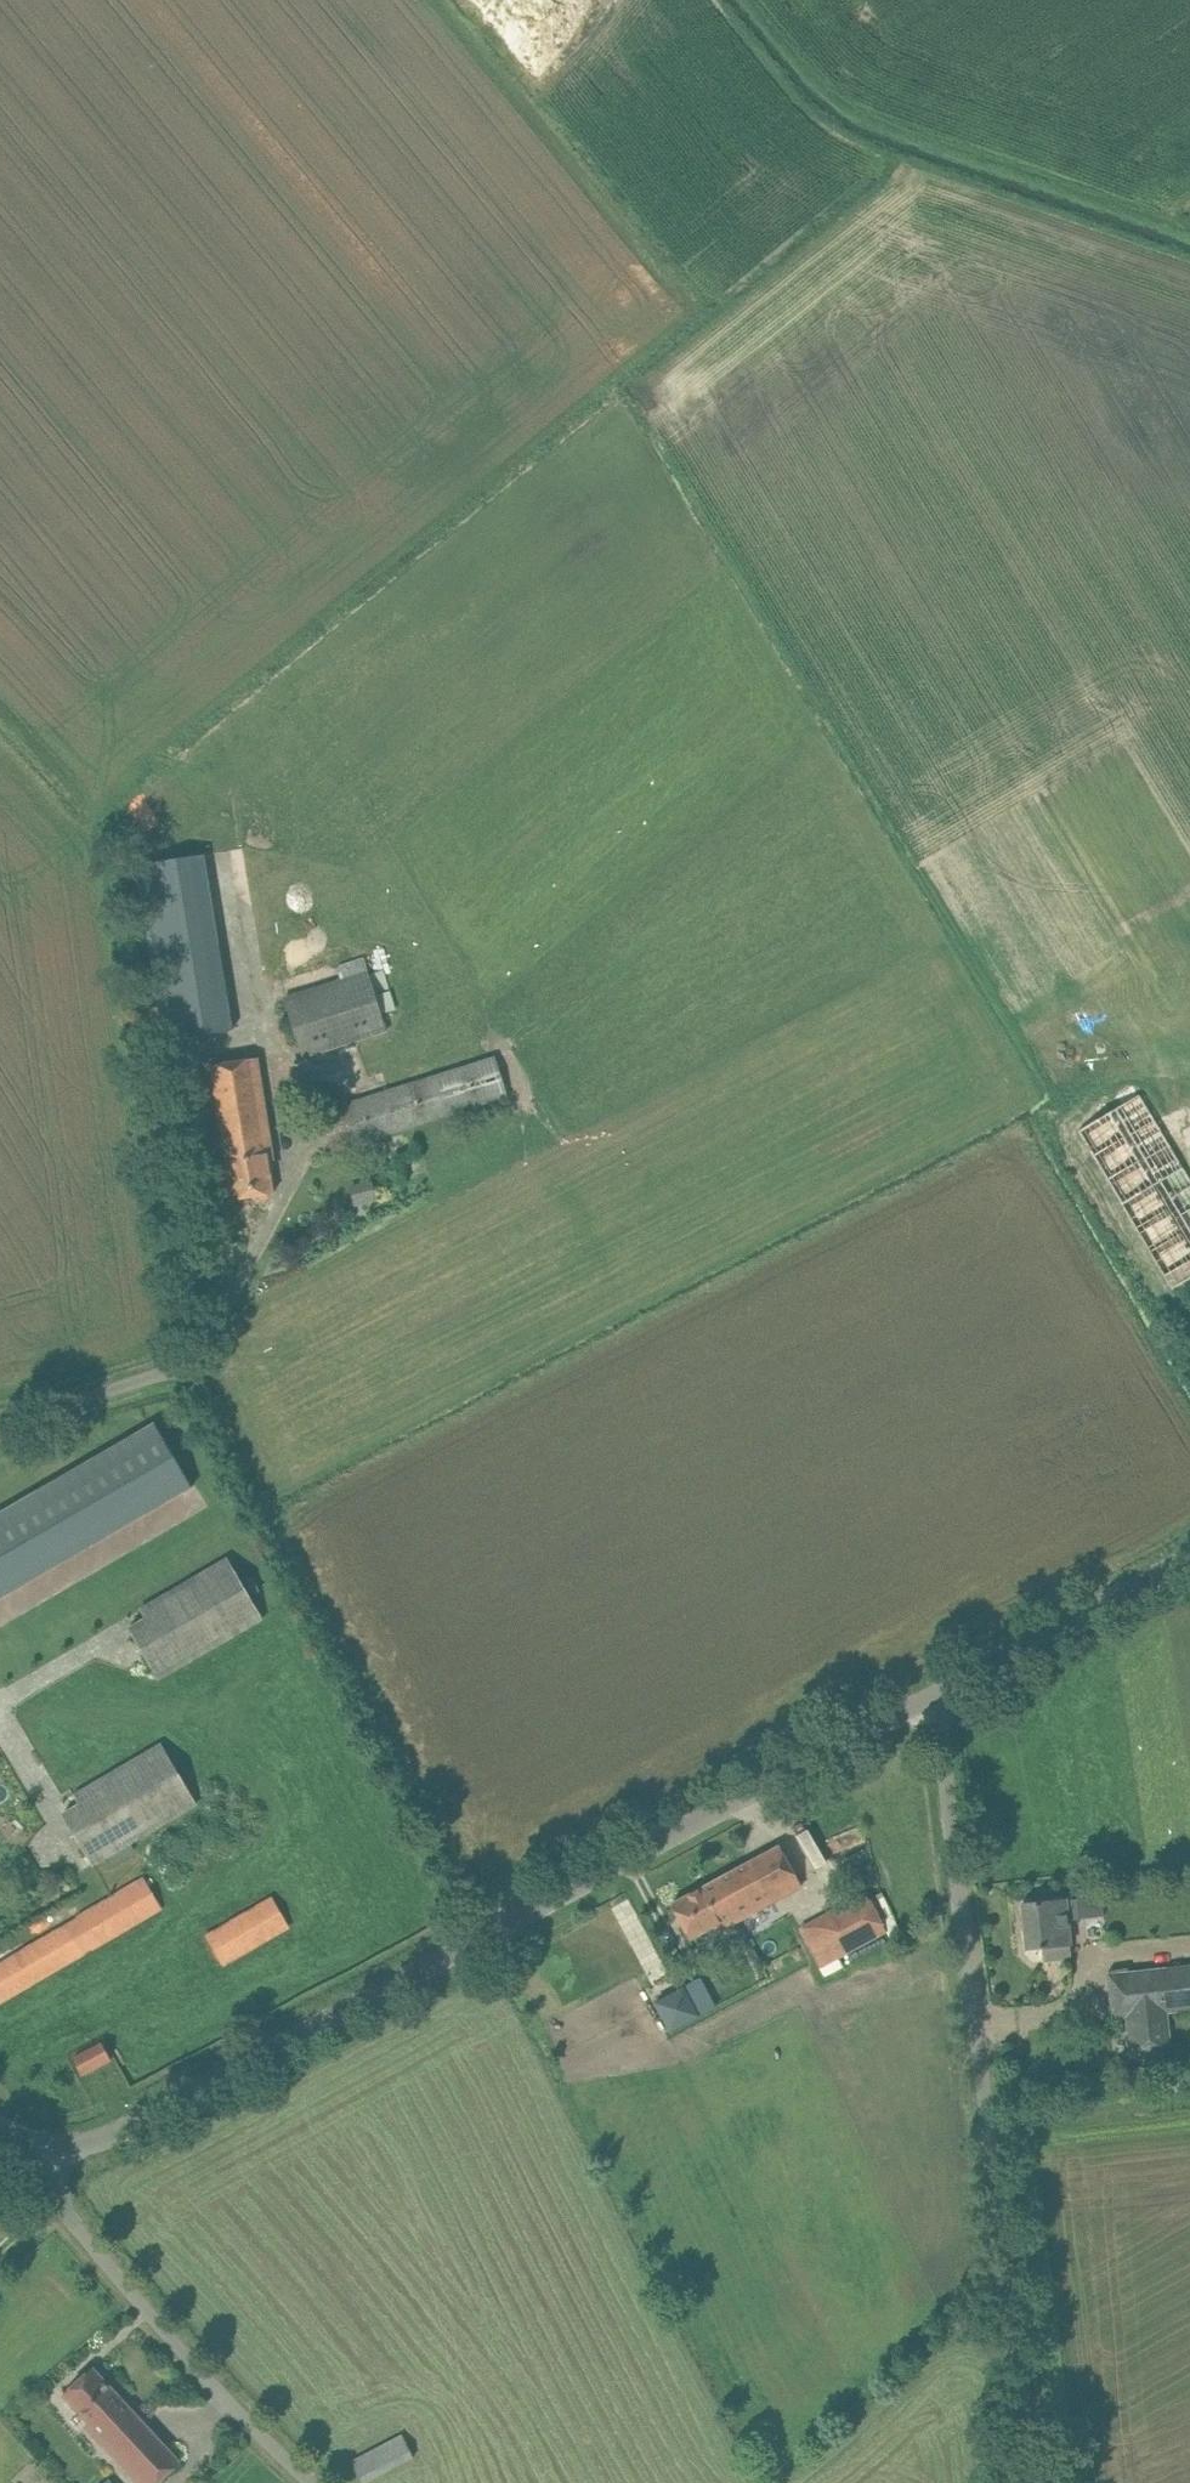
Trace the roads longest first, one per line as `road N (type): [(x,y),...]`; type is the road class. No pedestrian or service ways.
road 1 (unclassified): [(940,1698),(80,2146)]
road 2 (unclassified): [(1024,2482),(984,2181),(940,1698)]
road 3 (track): [(488,1937),(183,1367)]
road 4 (unclassified): [(315,2482),(58,2205)]
road 5 (unclassified): [(1189,1562),(940,1698)]
road 6 (unclassified): [(183,1367),(0,1425)]

